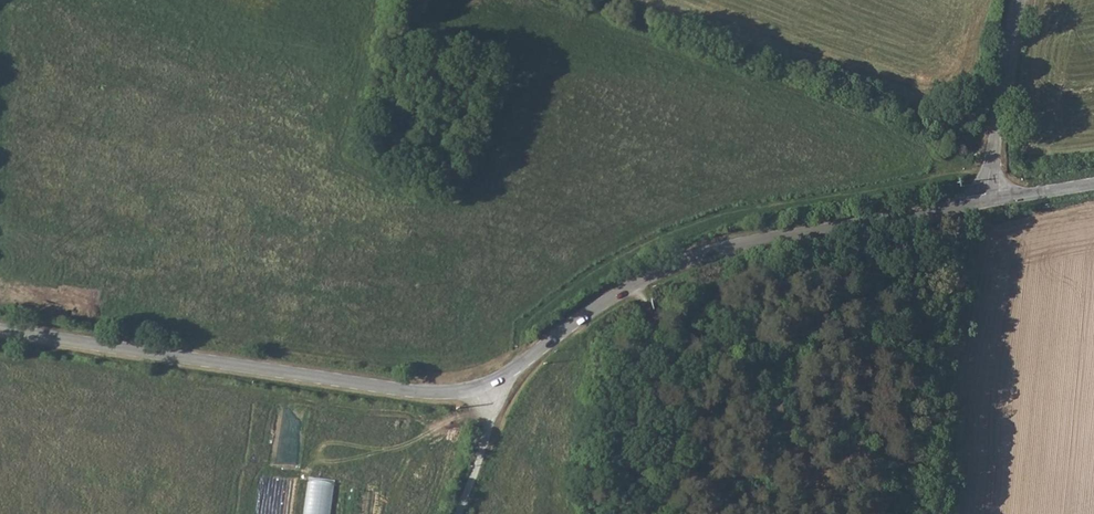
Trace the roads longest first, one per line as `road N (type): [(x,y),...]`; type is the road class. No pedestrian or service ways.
road 1 (unclassified): [(0,329),(453,393),(500,377),(650,276),(711,252),(988,199)]
road 2 (unclassified): [(1019,0),(988,199)]
road 3 (track): [(457,513),(500,377)]

